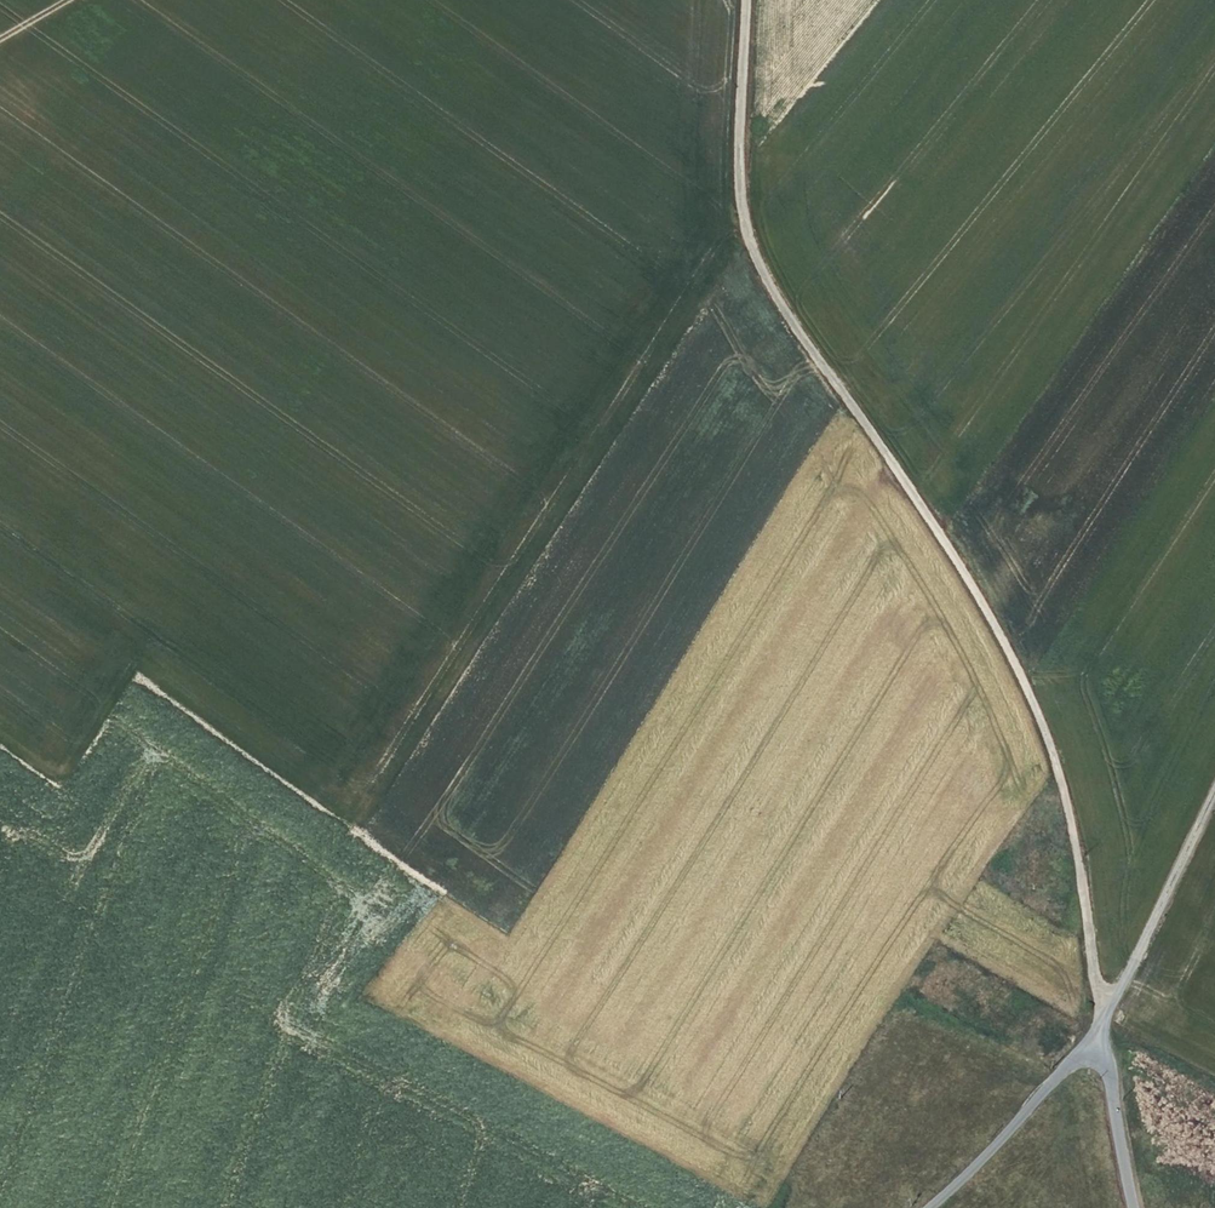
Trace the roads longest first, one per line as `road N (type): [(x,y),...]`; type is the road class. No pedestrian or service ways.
road 1 (track): [(742,0),(732,205),(746,249),(767,292),(959,563),(1037,720),(1066,810),(1098,1029)]
road 2 (unclassified): [(1098,1029),(1214,764)]
road 3 (unclassified): [(928,1207),(1098,1029)]
road 4 (unclassified): [(1134,1207),(1098,1029)]

